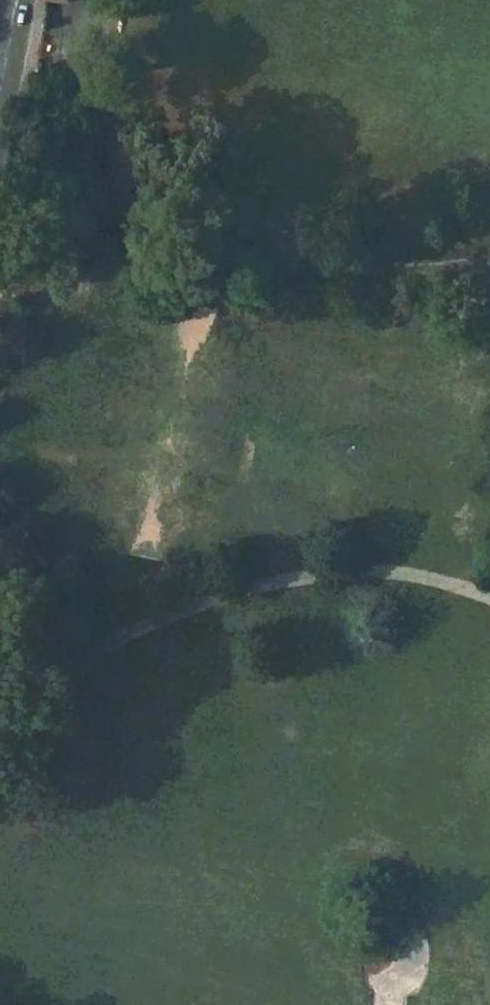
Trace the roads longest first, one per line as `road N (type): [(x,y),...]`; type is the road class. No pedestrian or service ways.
road 1 (track): [(489,268),(385,267),(321,253),(205,199),(116,115),(99,81),(98,0)]
road 2 (track): [(489,598),(372,572),(237,591),(136,630),(0,721)]

